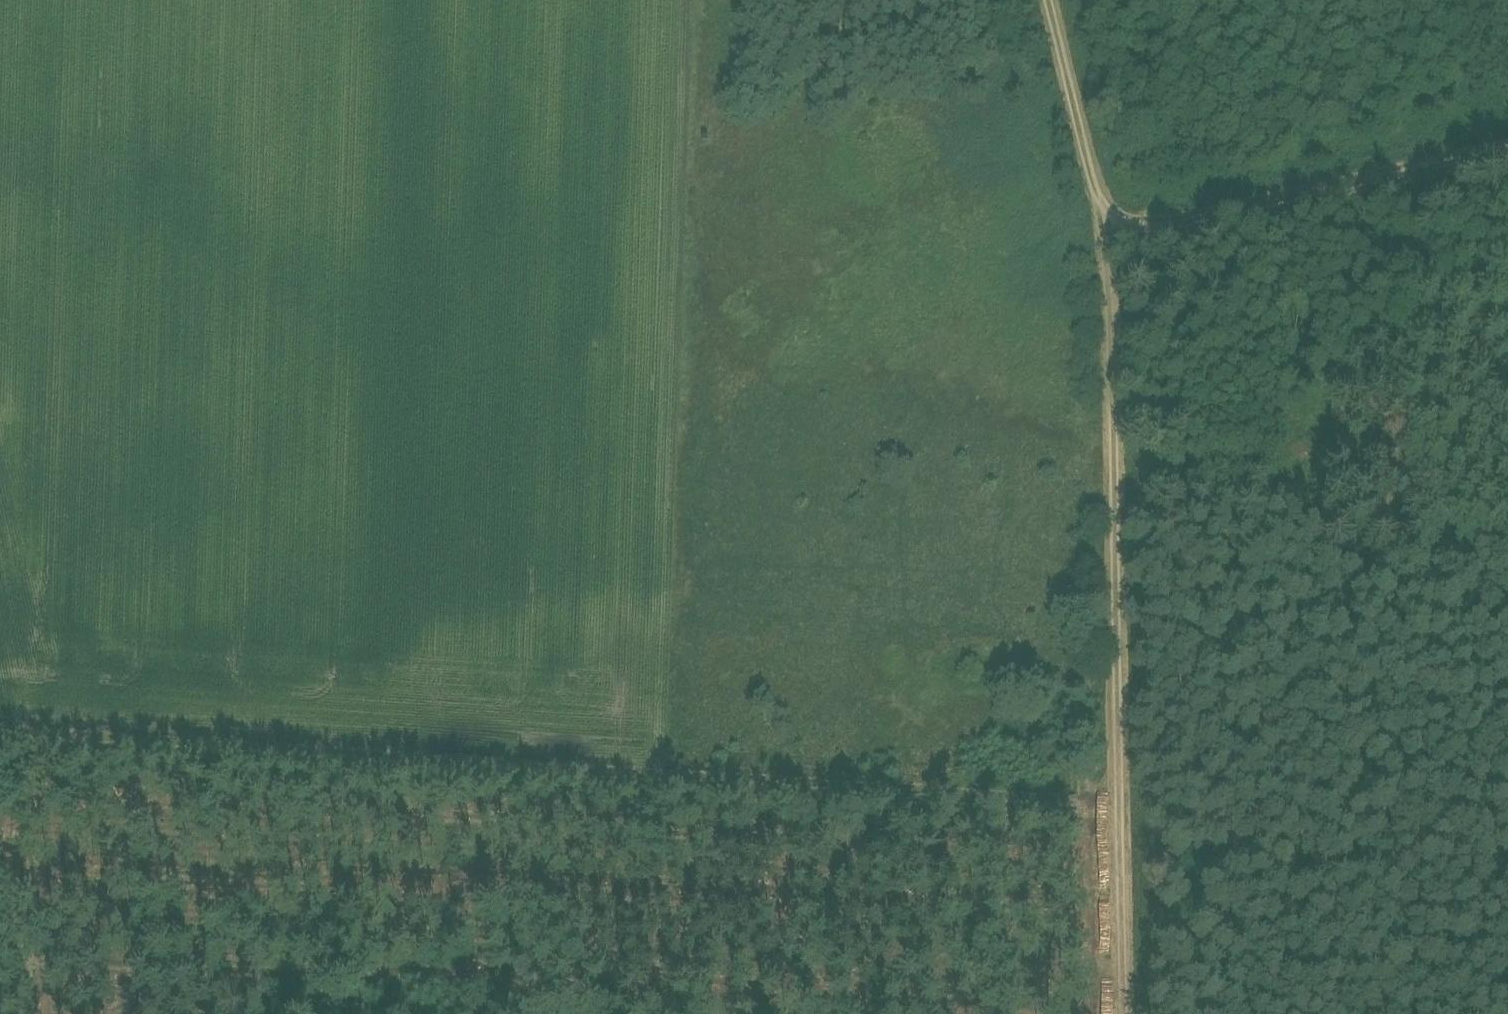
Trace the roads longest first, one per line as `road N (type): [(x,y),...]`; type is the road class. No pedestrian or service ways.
road 1 (track): [(1051,0),(1093,178),(1105,207),(1122,224),(1181,224),(1507,149)]

